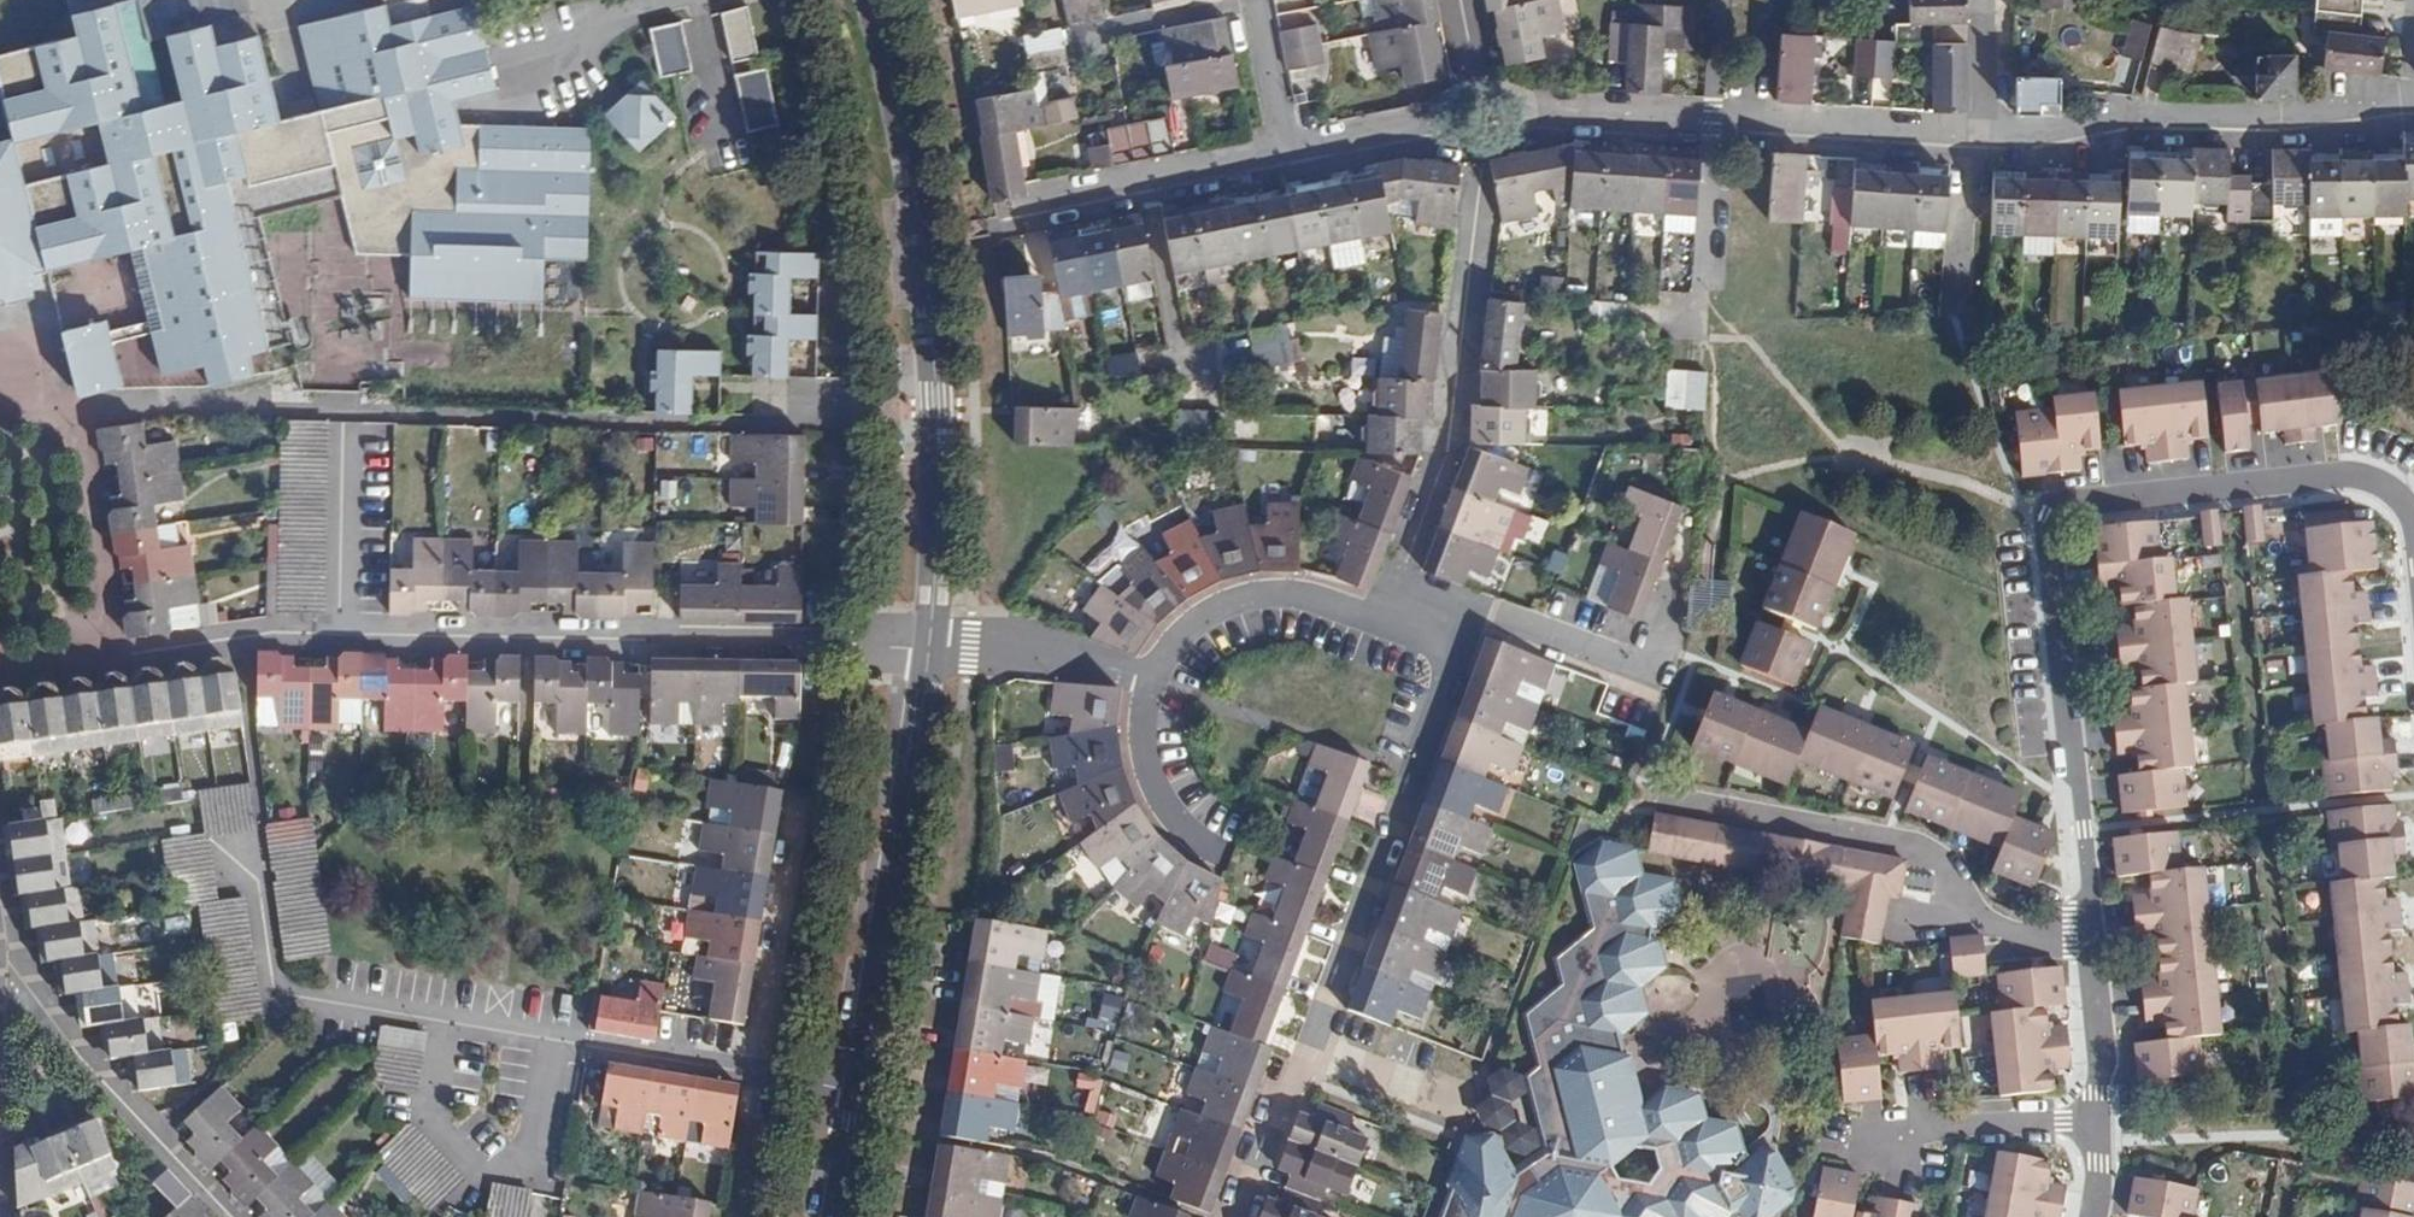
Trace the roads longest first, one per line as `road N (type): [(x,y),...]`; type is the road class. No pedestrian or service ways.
road 1 (residential): [(2413,522),(2396,492),(2353,474),(2063,504),(2046,515),(2043,545),(2085,829),(2100,1040),(2100,1163),(2090,1216)]
road 2 (residential): [(931,648),(940,403),(927,235),(873,0)]
road 3 (residential): [(1478,613),(1316,1048),(1281,1097),(1240,1216)]
road 4 (residential): [(311,633),(931,648)]
road 5 (residential): [(865,1091),(931,648)]
road 6 (residential): [(1980,131),(2056,132),(2131,116),(2411,112)]
road 7 (residential): [(449,1023),(435,1115),(485,1179),(536,1143),(556,1040)]
road 8 (residential): [(237,859),(258,881),(274,992),(449,1023)]
road 9 (residential): [(556,1040),(865,1091)]
road 10 (residential): [(987,223),(1285,161)]
road 11 (residential): [(1153,682),(1192,624),(1258,594),(1328,598),(1392,620)]
road 12 (residential): [(1478,613),(1645,670),(1668,591)]
road 13 (residential): [(1714,116),(1967,128)]
road 14 (residential): [(1153,682),(1054,656),(931,648)]
road 15 (residential): [(1714,116),(1704,293),(1682,326)]
road 16 (residential): [(1227,862),(1189,838),(1158,789),(1144,739),(1153,682)]
road 17 (residential): [(1526,117),(1714,116)]
road 18 (residential): [(1285,161),(1252,0)]
road 19 (residential): [(1957,292),(1967,128)]
road 20 (residential): [(1285,161),(1444,132)]
road 21 (residential): [(1980,131),(1979,0)]
road 22 (residential): [(1451,465),(1406,584)]
road 23 (residential): [(843,1216),(865,1091)]

